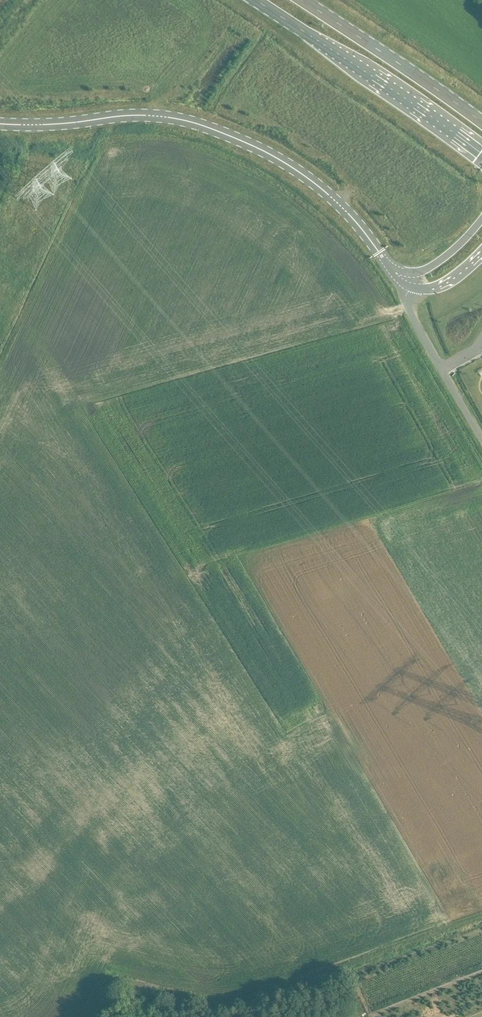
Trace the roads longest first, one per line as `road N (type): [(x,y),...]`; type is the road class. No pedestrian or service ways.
road 1 (unclassified): [(394,271),(355,220),(306,176),(225,133),(148,114),(0,124)]
road 2 (primary): [(256,0),(481,154)]
road 3 (primary): [(481,118),(299,0)]
road 4 (unclassified): [(481,439),(394,271)]

